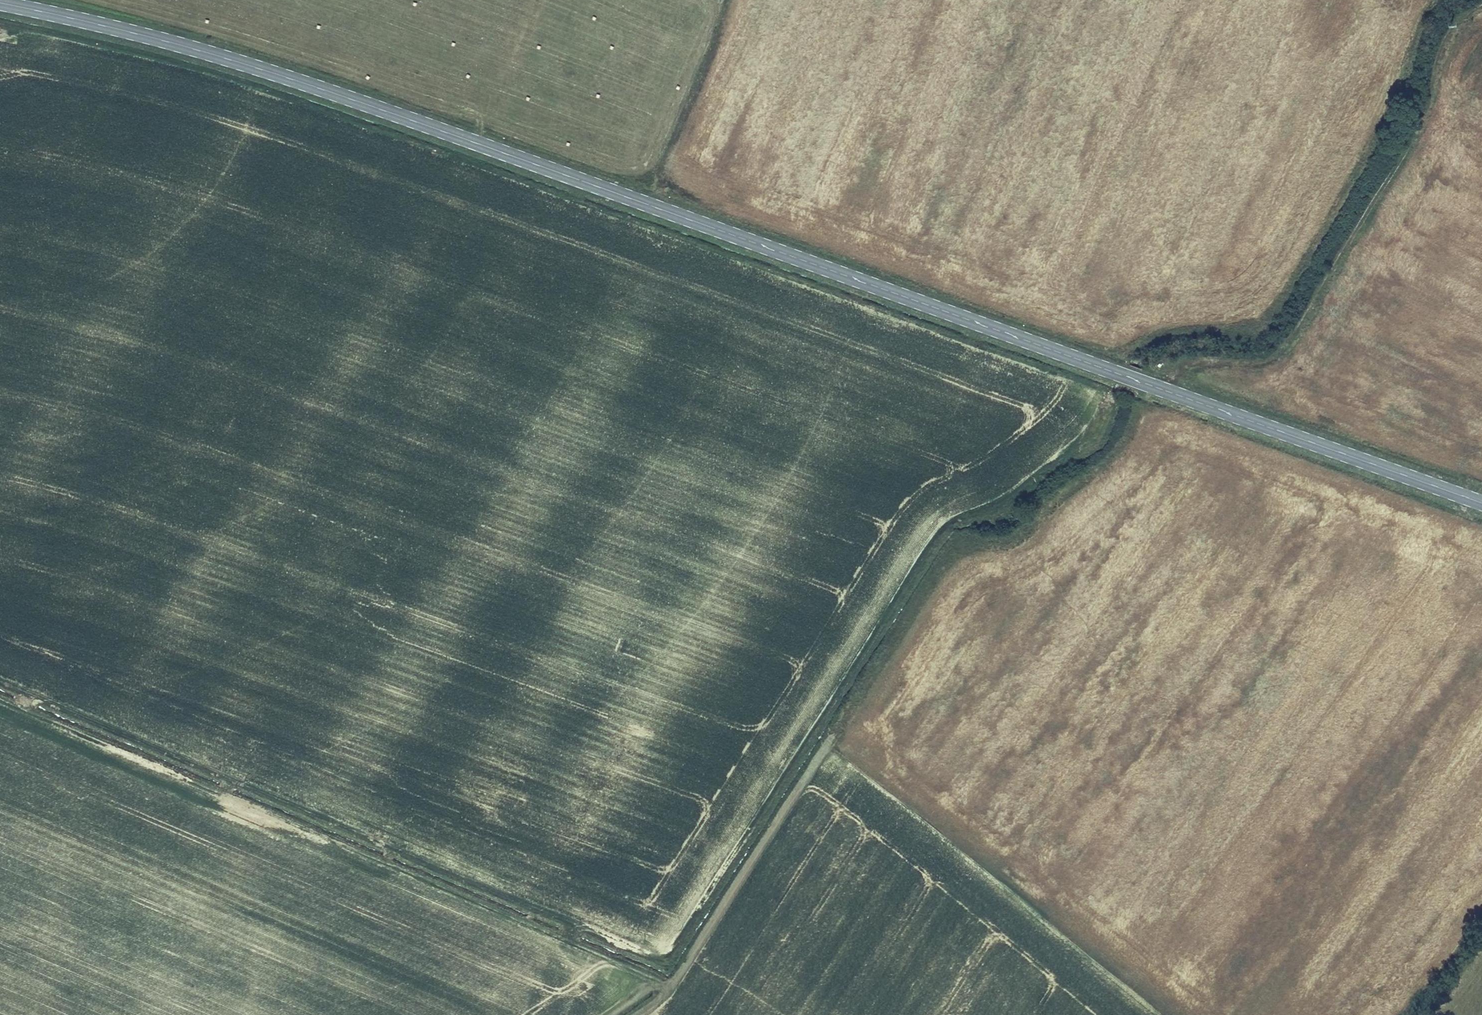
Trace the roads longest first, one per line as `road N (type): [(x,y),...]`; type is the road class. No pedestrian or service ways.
road 1 (primary): [(0,3),(216,54),(364,103),(1481,503)]

